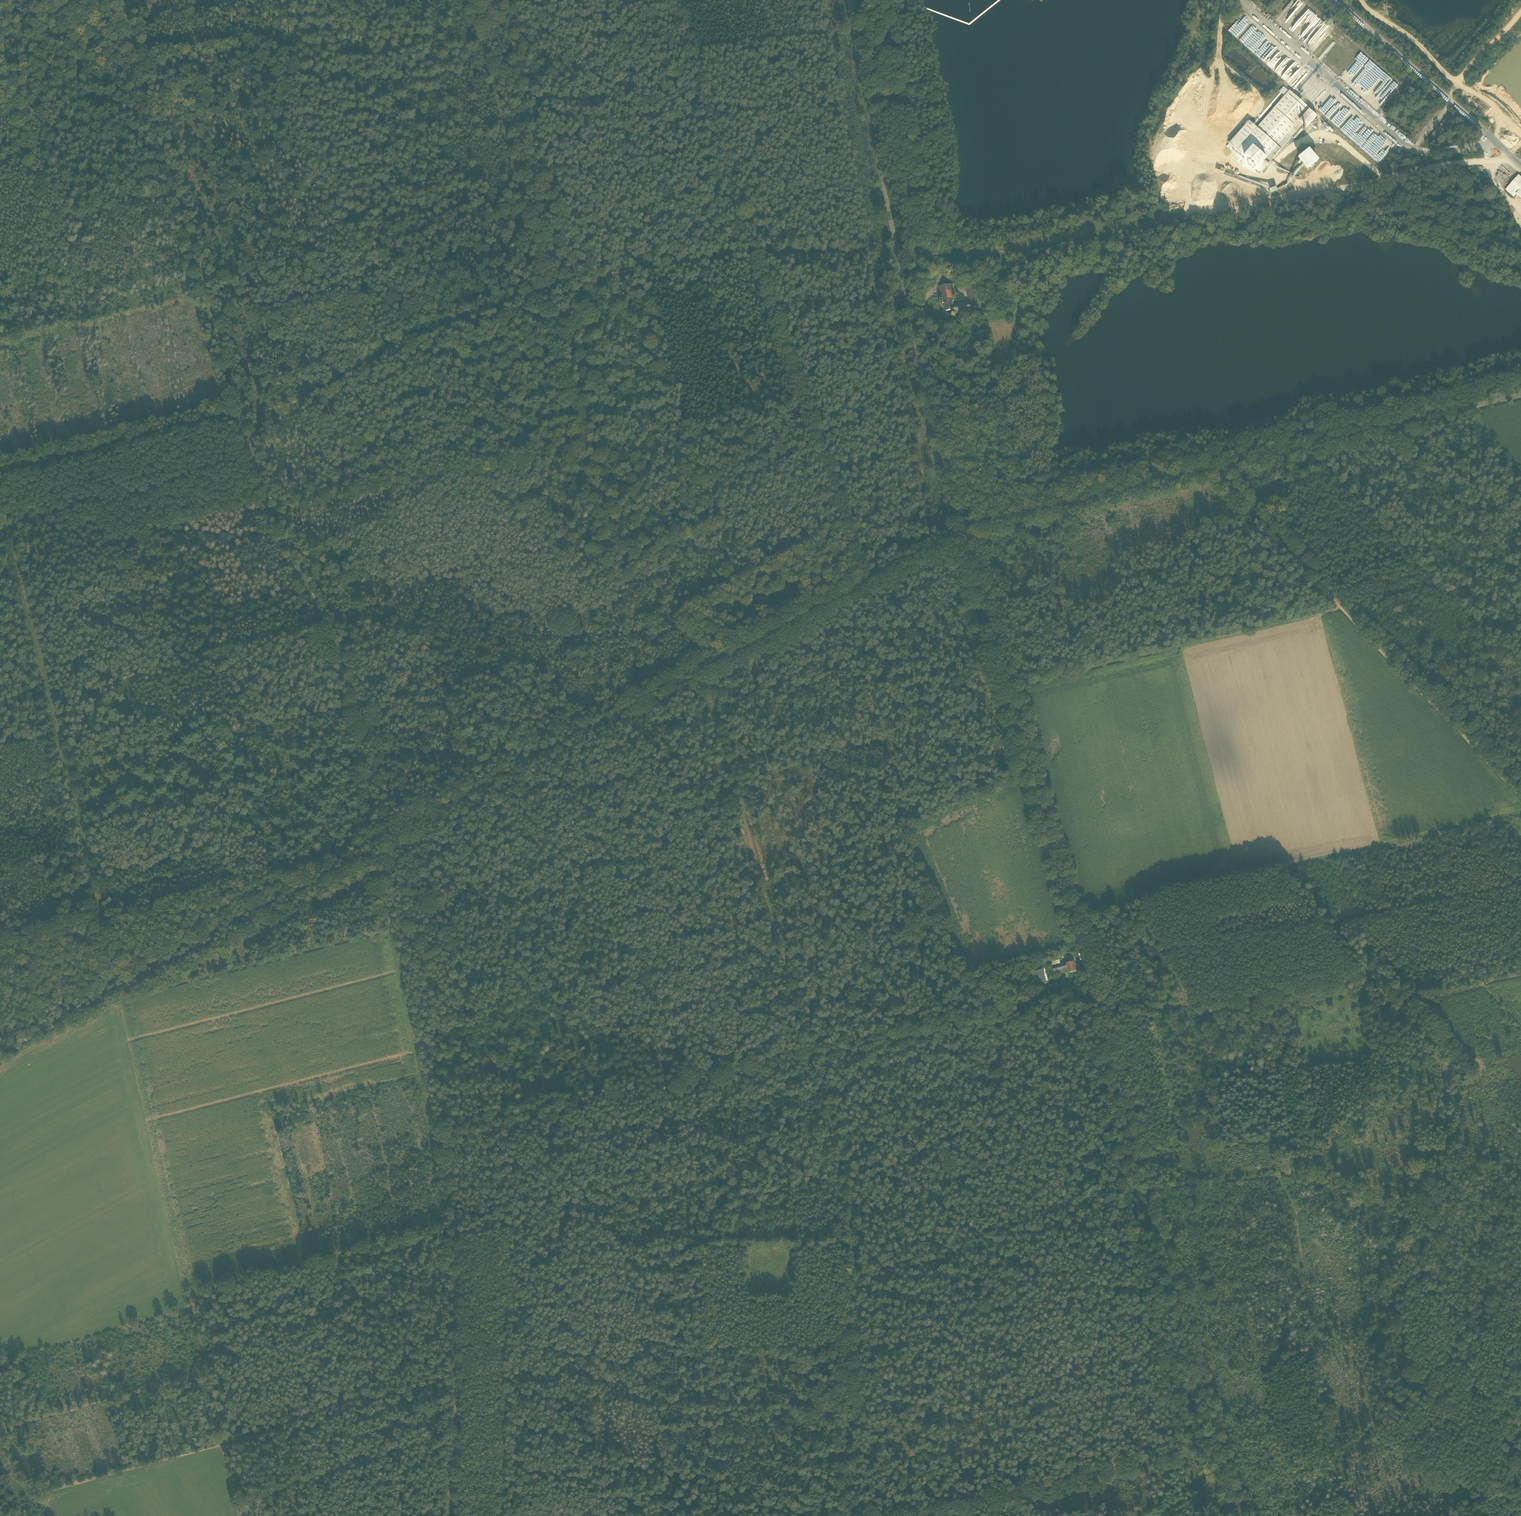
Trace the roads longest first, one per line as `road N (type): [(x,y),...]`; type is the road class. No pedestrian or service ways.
road 1 (track): [(135,55),(241,418),(365,722),(373,850),(455,1236)]
road 2 (unclassified): [(966,533),(1240,1515)]
road 3 (track): [(754,254),(582,278),(438,327),(288,405),(0,474)]
road 4 (track): [(471,0),(608,514),(641,578),(718,662)]
road 5 (track): [(119,990),(701,670)]
road 6 (unclassified): [(1520,395),(966,533)]
road 7 (unclassified): [(966,533),(924,379),(849,0)]
road 8 (track): [(0,503),(119,990)]
road 9 (track): [(812,1057),(854,1209),(843,1515)]
road 10 (track): [(1073,916),(1520,812)]
road 11 (track): [(1219,469),(1226,489),(1520,799)]
road 12 (track): [(701,670),(812,1057)]
road 13 (track): [(210,1375),(190,1294),(454,1219)]
road 14 (track): [(851,1282),(1147,1180)]
road 15 (track): [(701,670),(966,533)]
road 16 (track): [(1095,992),(812,1057)]
road 17 (track): [(455,1236),(451,1515)]
road 18 (track): [(694,1206),(611,1223),(455,1236)]
road 19 (track): [(2,1429),(210,1375)]
road 20 (track): [(0,83),(135,55)]
road 21 (track): [(0,1051),(119,990)]

